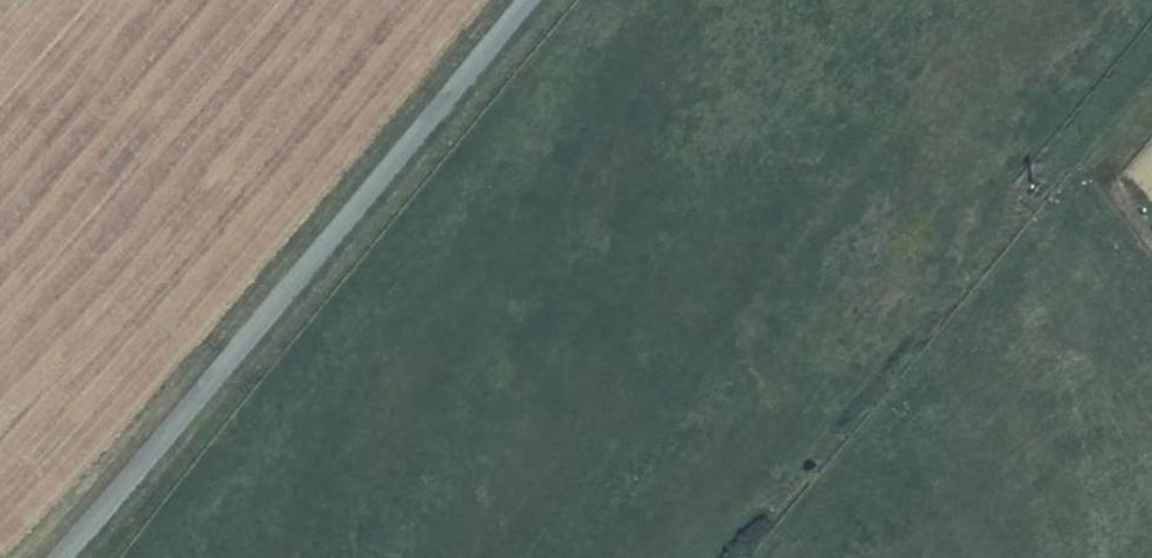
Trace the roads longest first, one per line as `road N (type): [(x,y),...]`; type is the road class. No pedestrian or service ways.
road 1 (unclassified): [(59,557),(529,0)]

